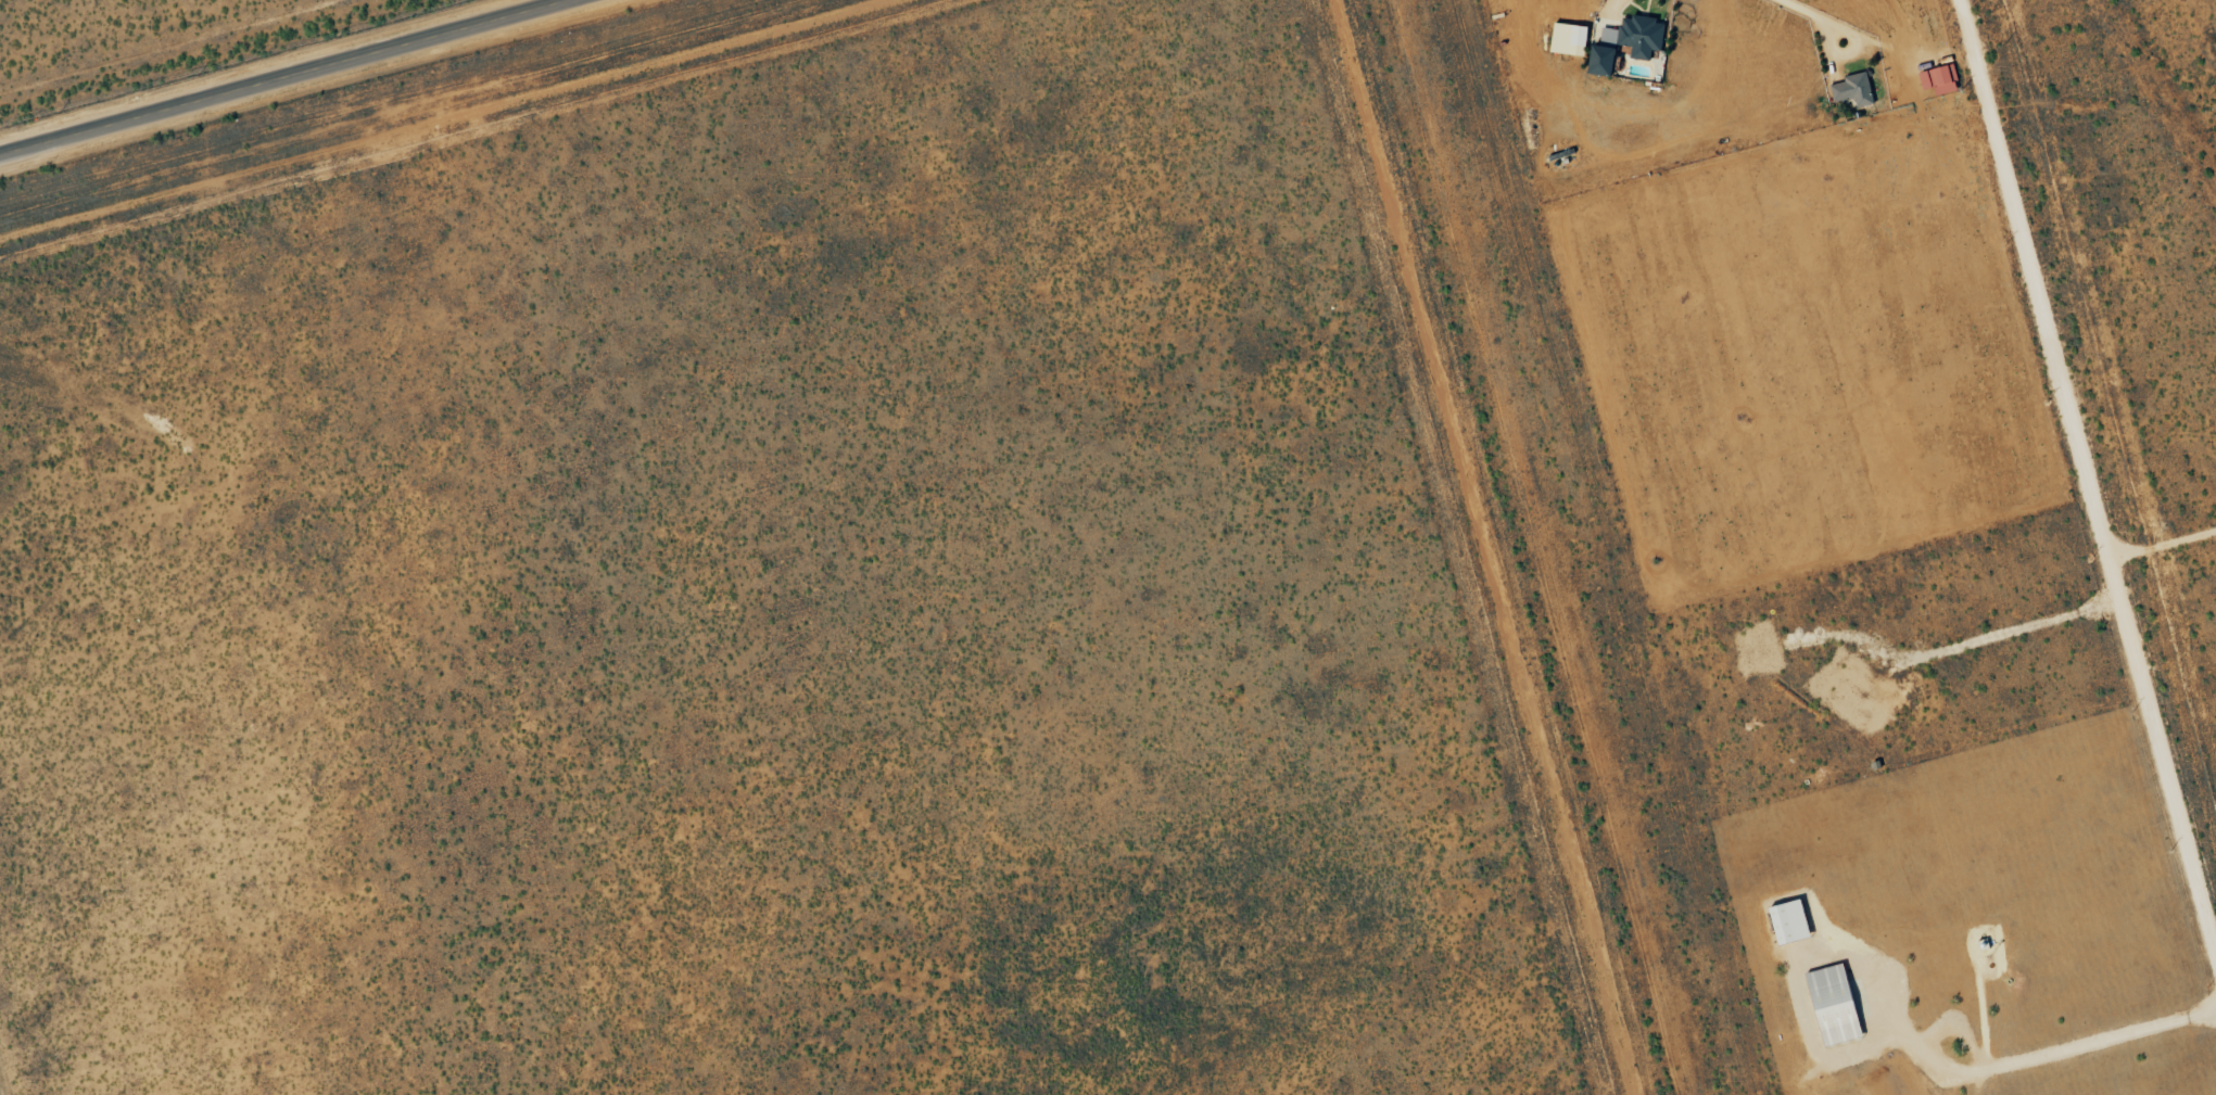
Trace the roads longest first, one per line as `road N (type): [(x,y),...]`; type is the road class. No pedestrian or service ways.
road 1 (residential): [(0,157),(580,0)]

